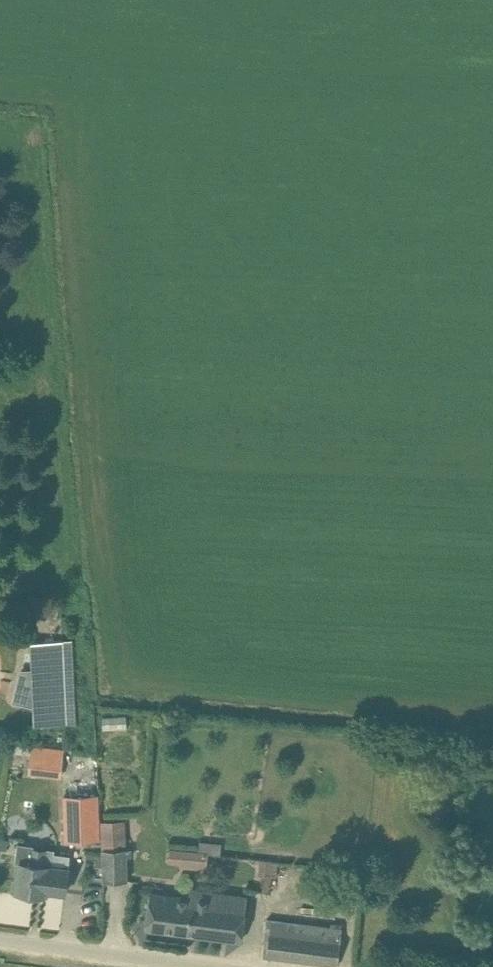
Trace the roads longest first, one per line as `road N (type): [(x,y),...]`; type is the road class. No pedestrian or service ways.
road 1 (unclassified): [(146,966),(0,948)]

